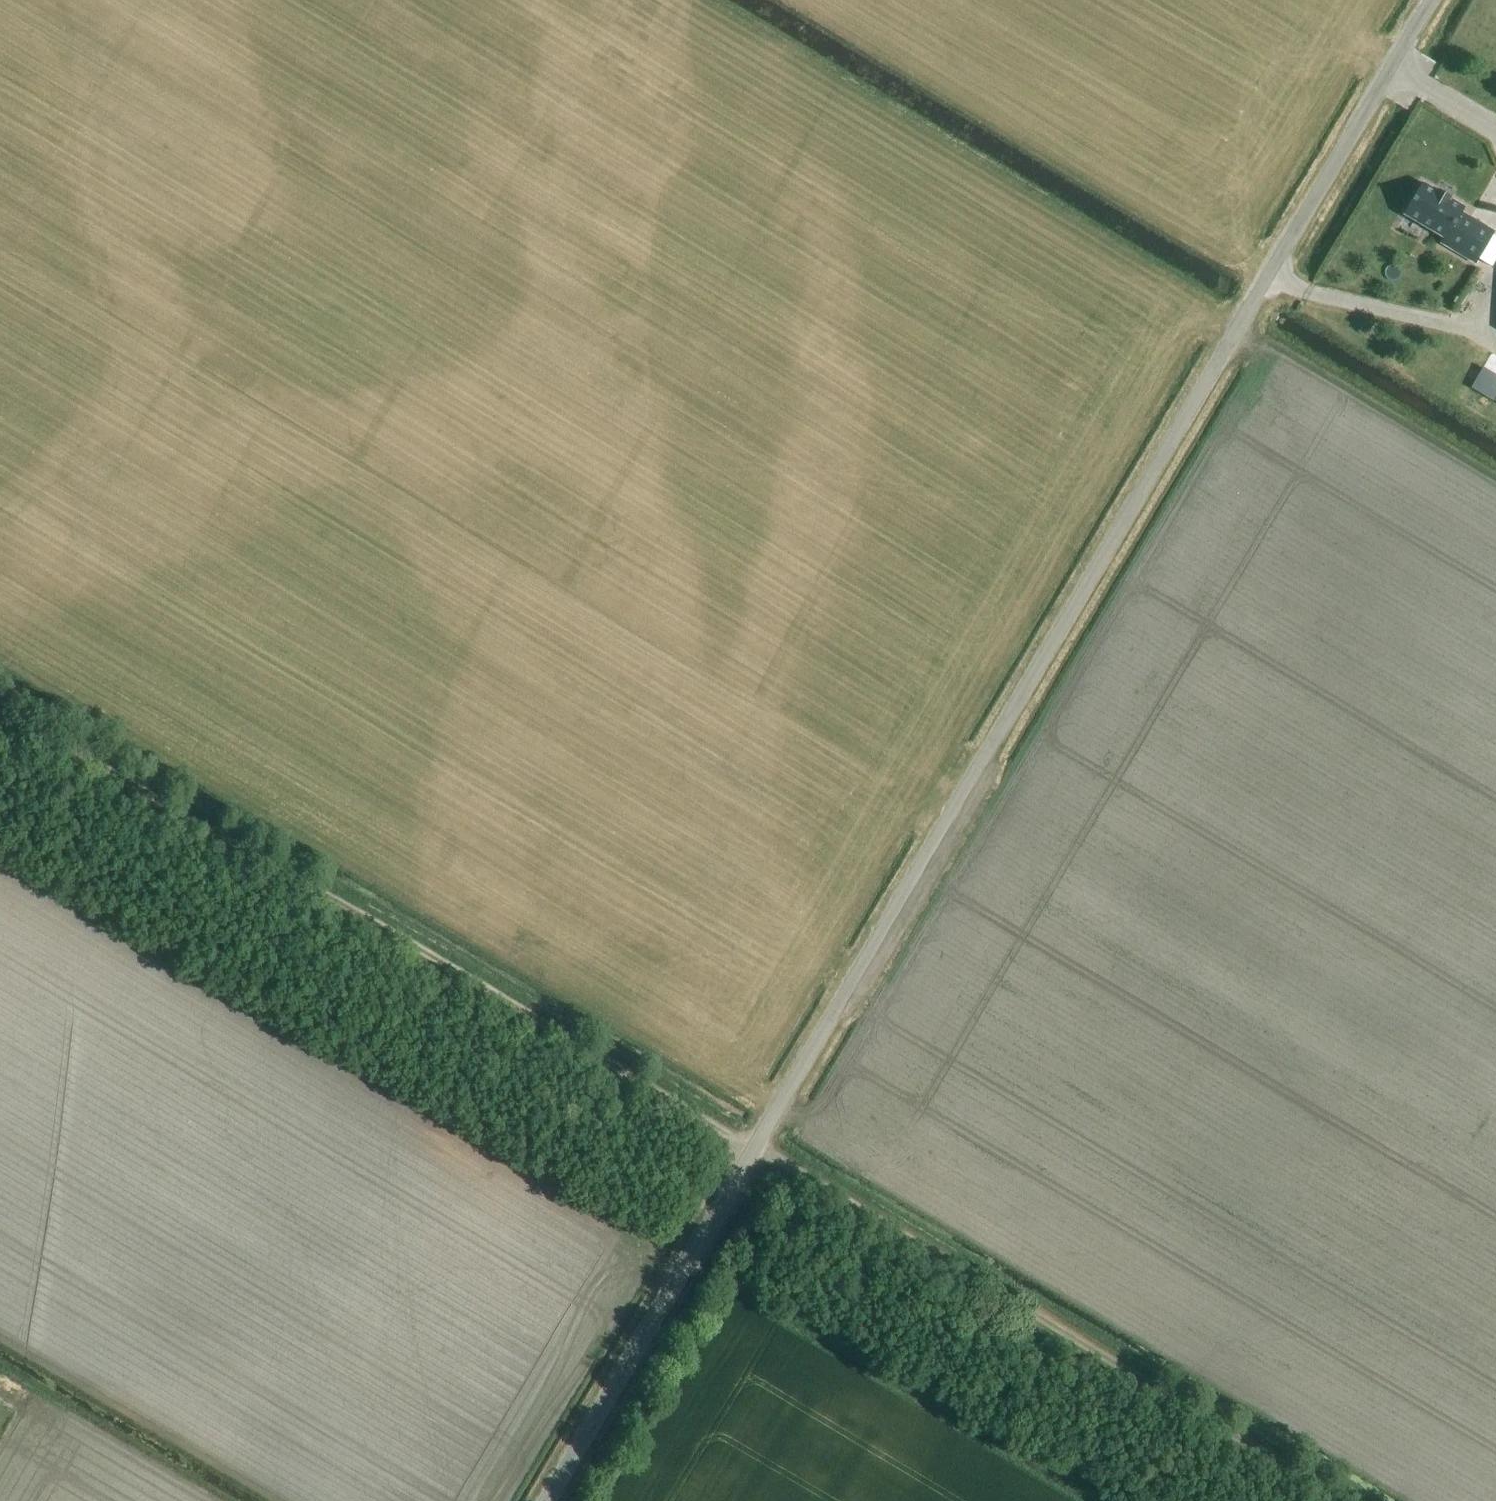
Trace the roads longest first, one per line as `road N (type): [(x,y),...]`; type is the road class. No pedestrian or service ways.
road 1 (unclassified): [(546,1500),(1433,0)]
road 2 (track): [(0,701),(1349,1500)]
road 3 (track): [(1243,322),(1495,474)]

